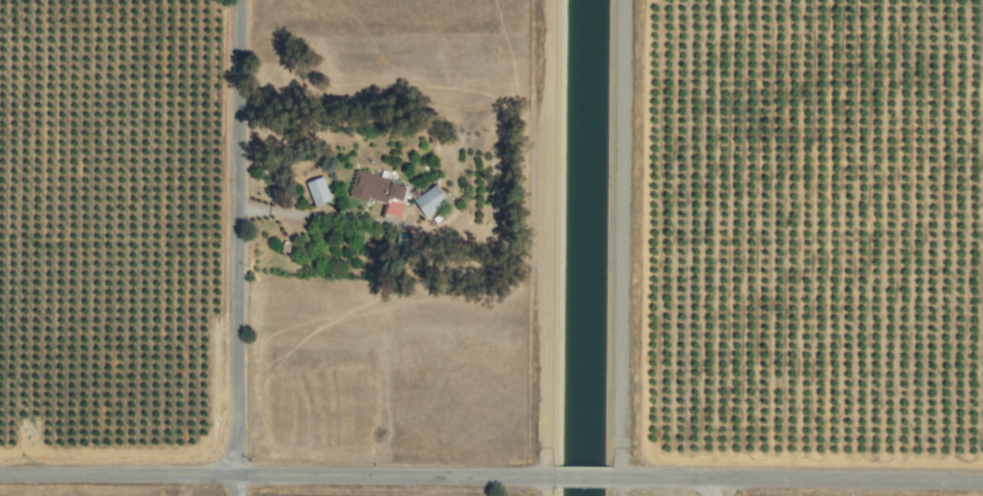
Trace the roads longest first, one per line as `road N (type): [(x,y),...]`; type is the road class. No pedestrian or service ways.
road 1 (residential): [(551,475),(0,470)]
road 2 (residential): [(235,495),(237,0)]
road 3 (track): [(618,476),(622,0)]
road 4 (track): [(548,0),(542,475)]
road 5 (residential): [(982,480),(608,476)]

